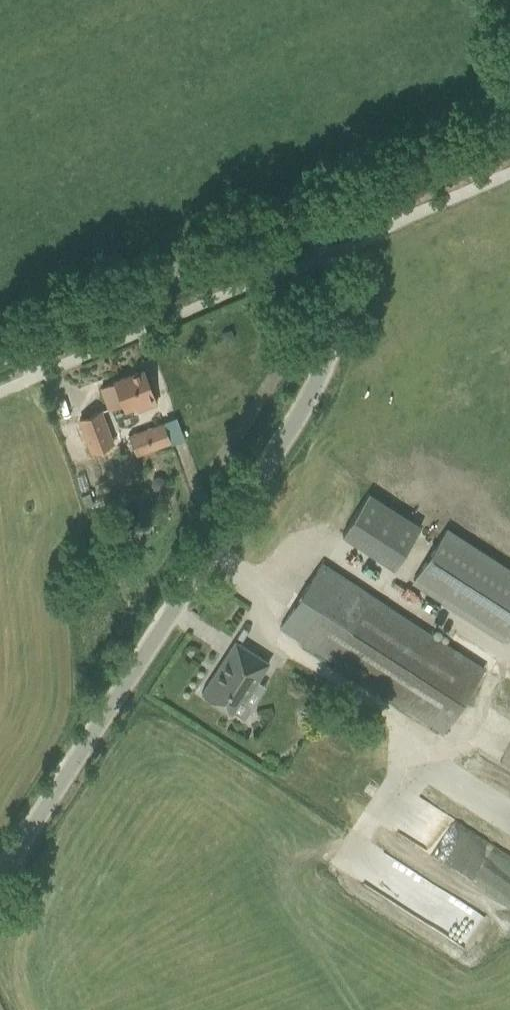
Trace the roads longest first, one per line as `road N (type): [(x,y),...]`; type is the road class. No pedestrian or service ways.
road 1 (tertiary): [(0,880),(309,412),(332,345),(337,298),(333,256),(314,213)]
road 2 (tertiary): [(314,213),(0,349)]
road 3 (tertiary): [(314,213),(509,129)]

